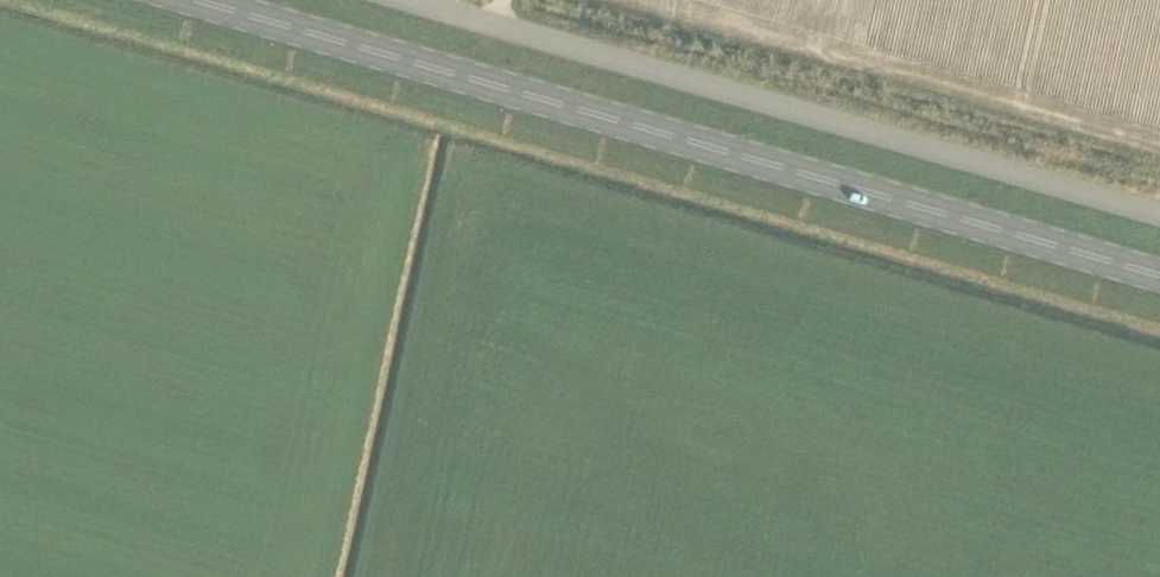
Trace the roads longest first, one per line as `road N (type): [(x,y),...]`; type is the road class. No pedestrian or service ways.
road 1 (primary): [(1159,276),(197,0)]
road 2 (unclassified): [(409,0),(1159,215)]

